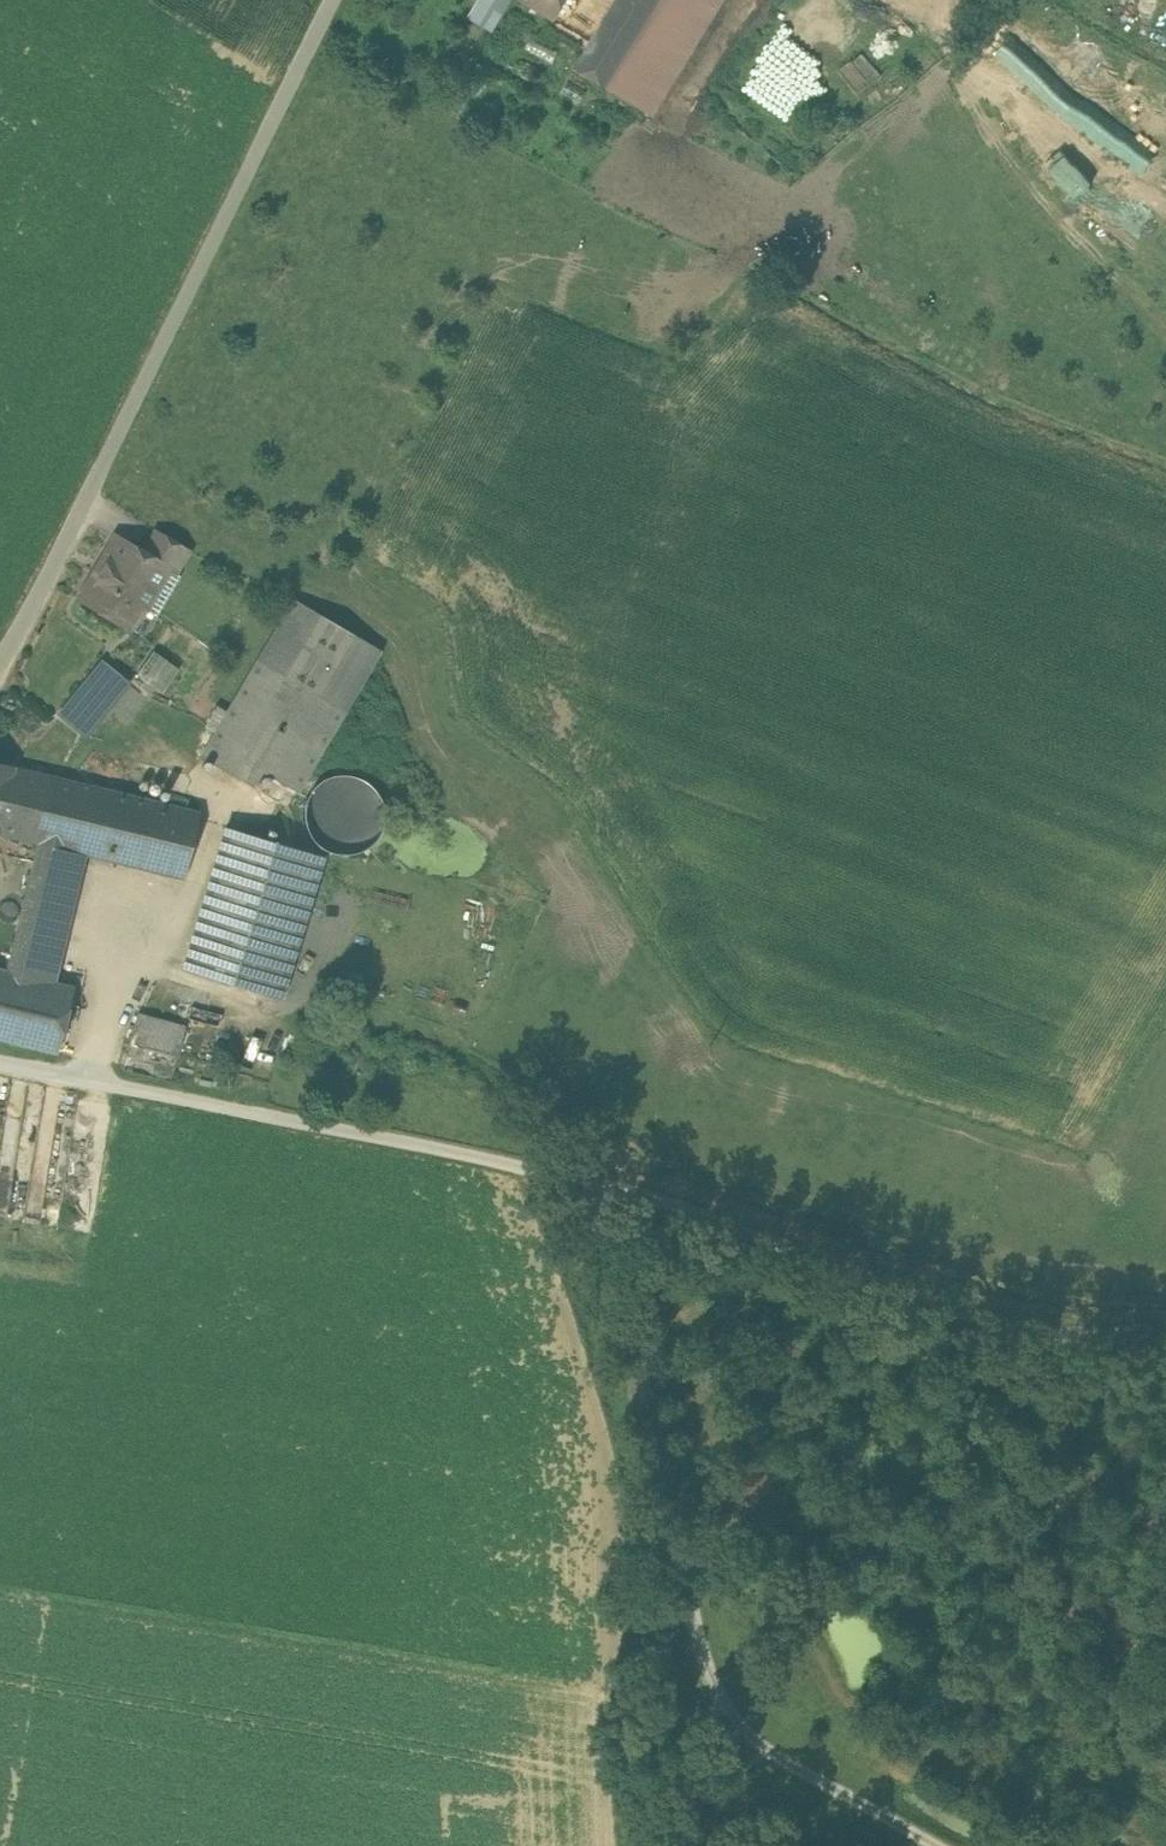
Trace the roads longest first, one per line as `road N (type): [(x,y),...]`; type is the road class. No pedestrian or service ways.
road 1 (unclassified): [(595,1173),(684,1486),(710,1675),(743,1726),(786,1763),(929,1845)]
road 2 (unclassified): [(332,0),(0,663)]
road 3 (unclassified): [(0,1059),(595,1173)]
road 4 (unclassified): [(595,1173),(1009,1318),(1165,1329)]
road 5 (track): [(126,962),(235,1000),(261,1032),(247,1104)]
road 6 (track): [(92,1076),(126,962),(171,902)]

